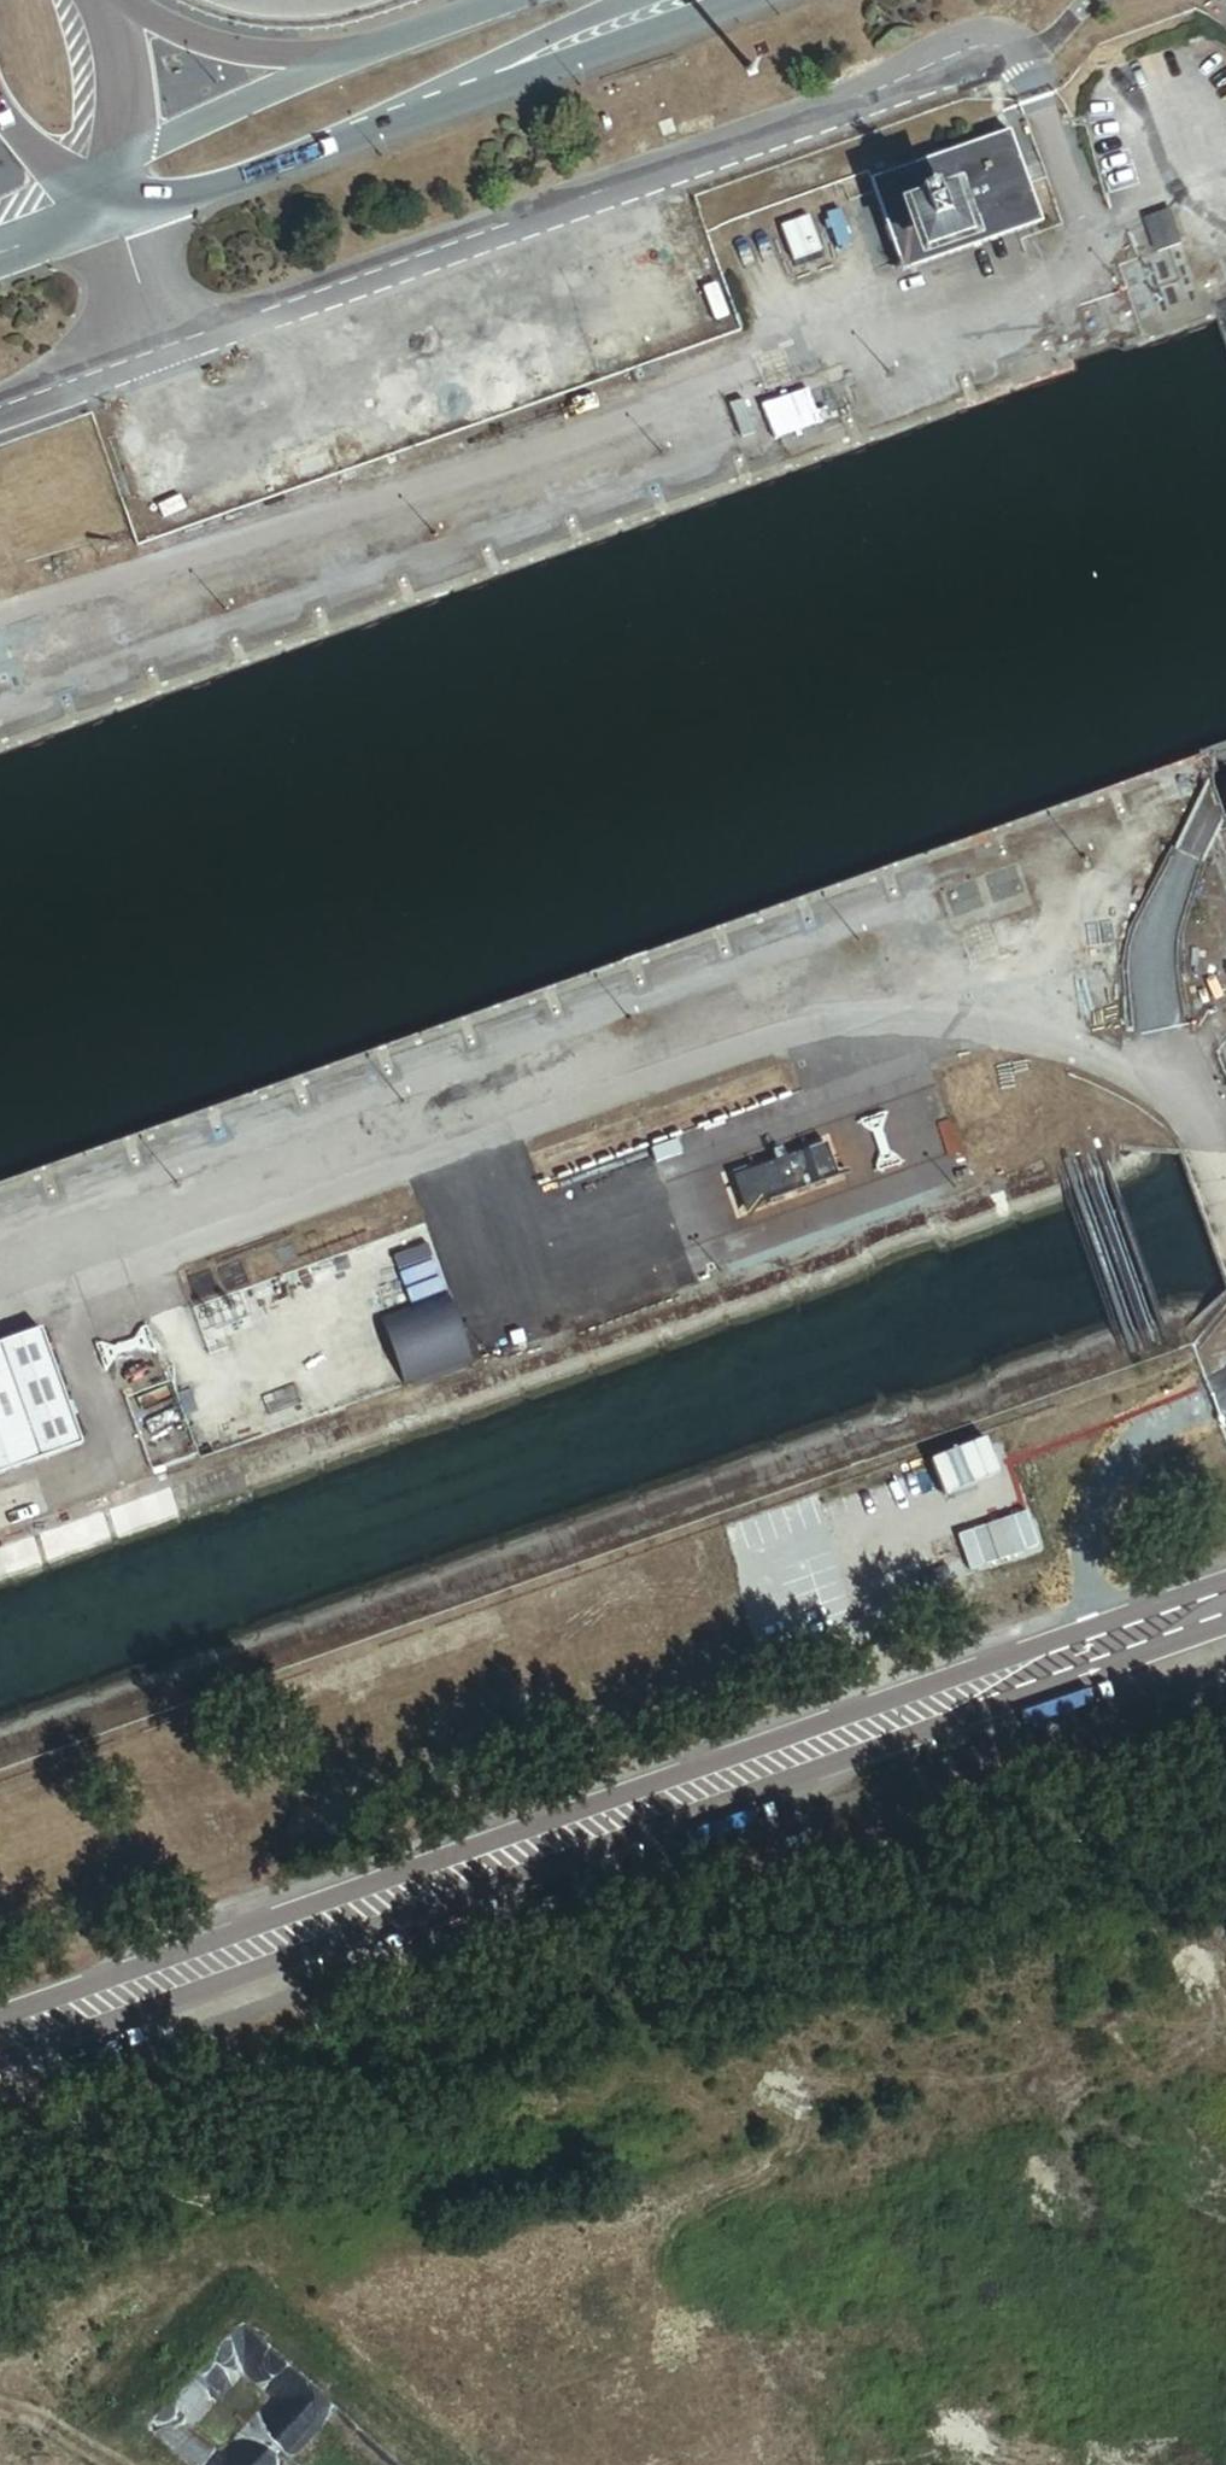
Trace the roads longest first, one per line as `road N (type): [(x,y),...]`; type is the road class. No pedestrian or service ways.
road 1 (tertiary): [(0,2033),(1225,1595)]
road 2 (tertiary): [(106,204),(201,186),(687,0)]
road 3 (tertiary): [(351,55),(139,155),(106,204)]
road 4 (tertiary): [(351,55),(310,59),(213,43),(116,0)]
road 5 (tertiary): [(106,204),(116,76),(101,0)]
road 6 (tertiary): [(506,0),(351,55)]
road 7 (tertiary): [(0,110),(30,148),(106,204)]

